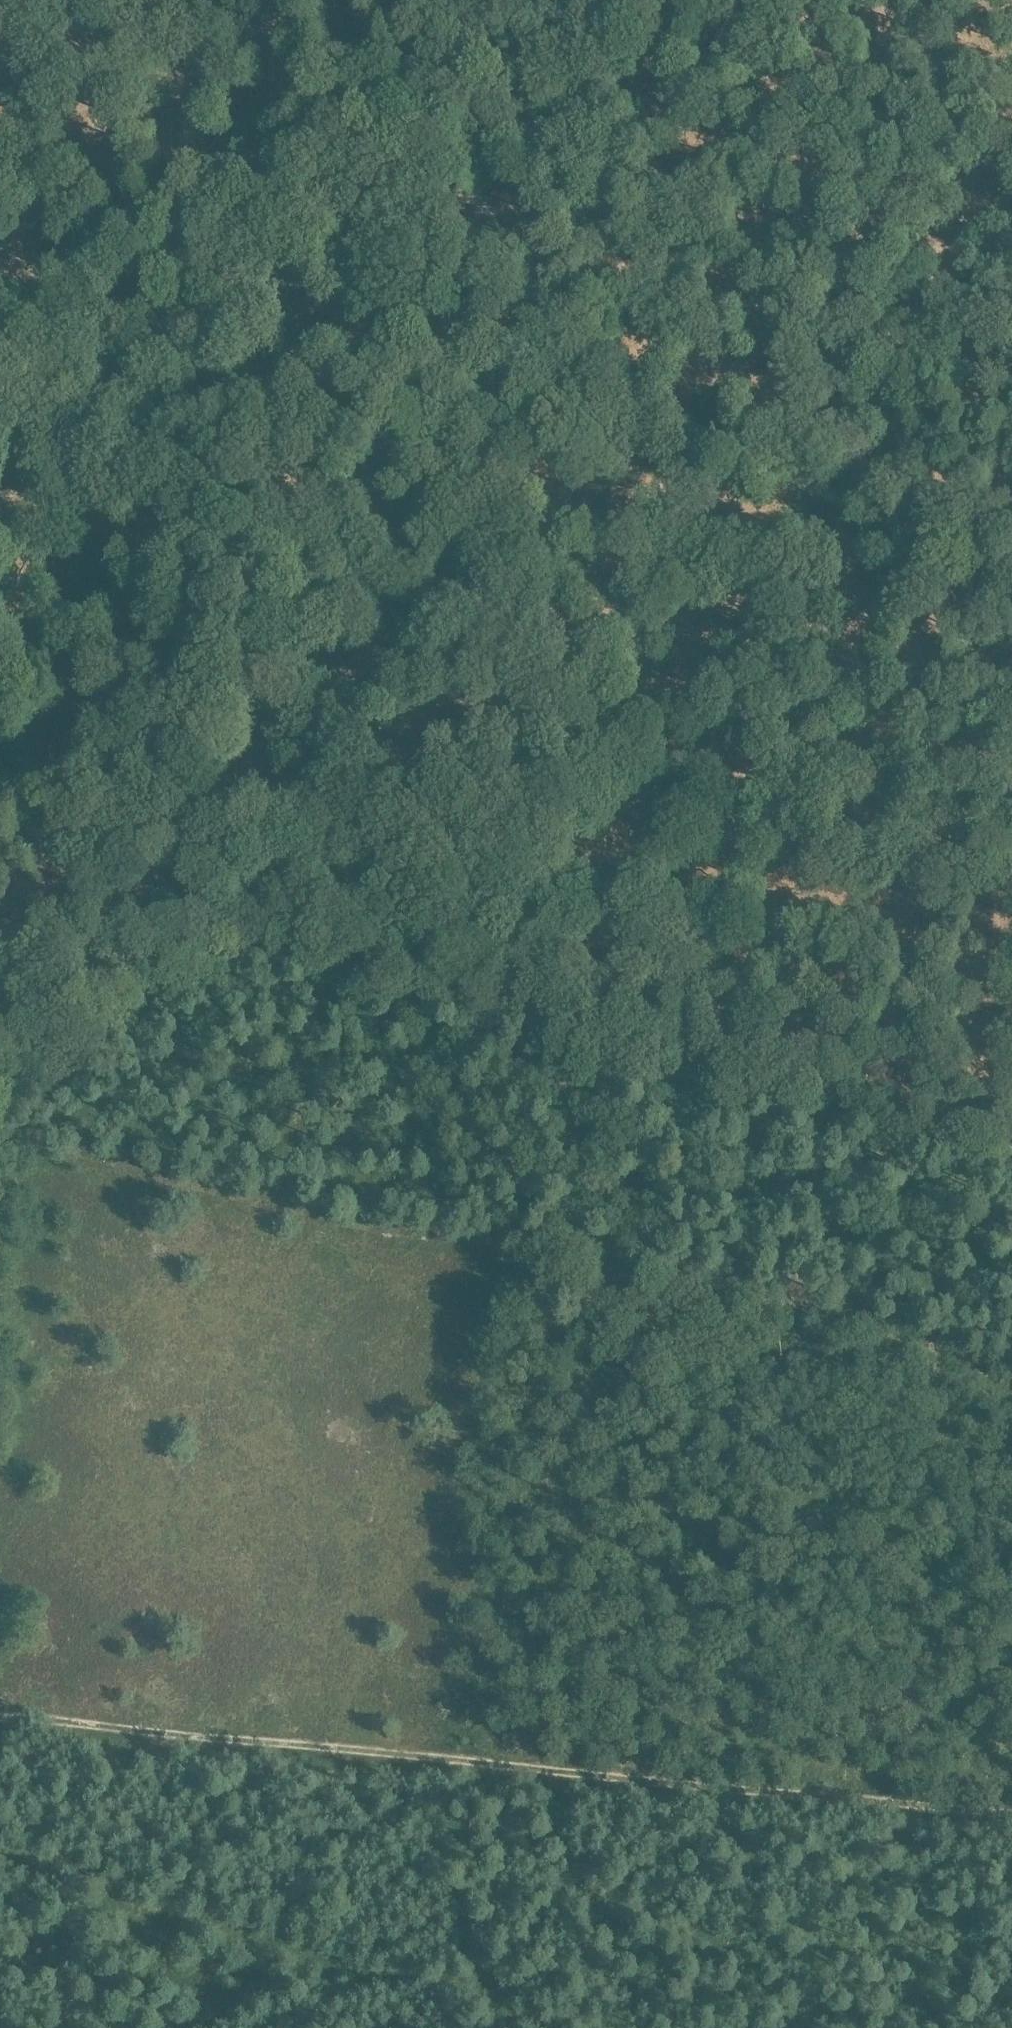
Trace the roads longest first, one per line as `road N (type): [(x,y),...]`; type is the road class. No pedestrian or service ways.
road 1 (track): [(0,1725),(1011,1821)]
road 2 (track): [(1011,573),(768,467),(640,389),(577,327),(420,113),(351,0)]

